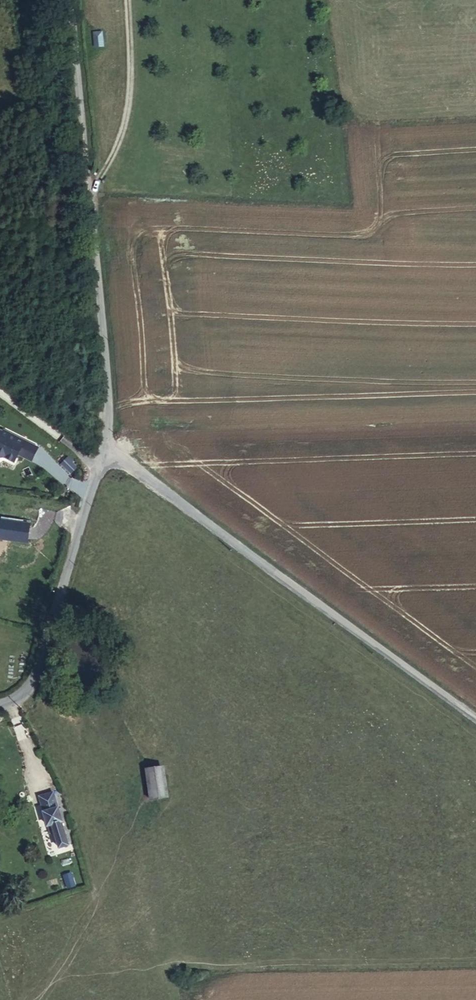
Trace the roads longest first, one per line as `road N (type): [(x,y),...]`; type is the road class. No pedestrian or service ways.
road 1 (unclassified): [(106,447),(475,718)]
road 2 (unclassified): [(106,447),(105,253),(80,0)]
road 3 (unclassified): [(0,702),(28,688),(39,667),(106,447)]

